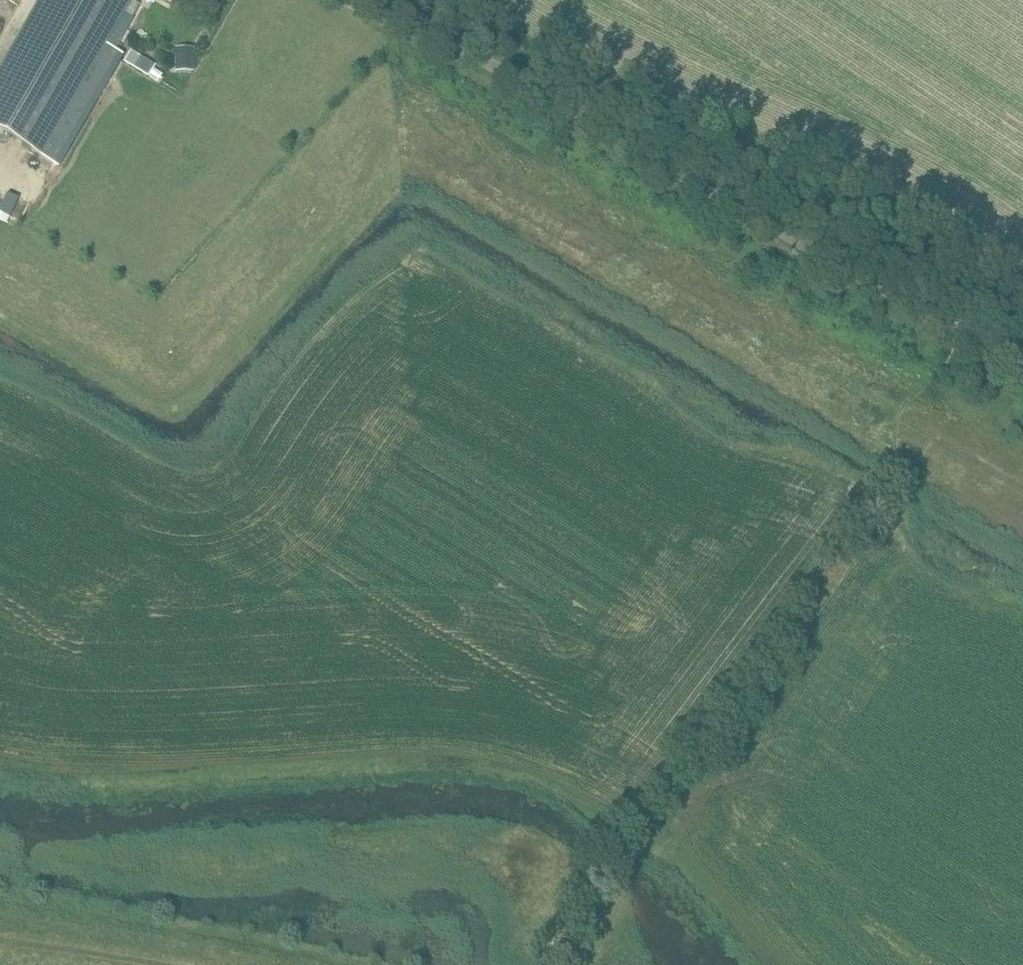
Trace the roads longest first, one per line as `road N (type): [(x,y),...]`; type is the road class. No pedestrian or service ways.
road 1 (unclassified): [(1022,369),(387,0)]
road 2 (track): [(138,964),(0,945)]

